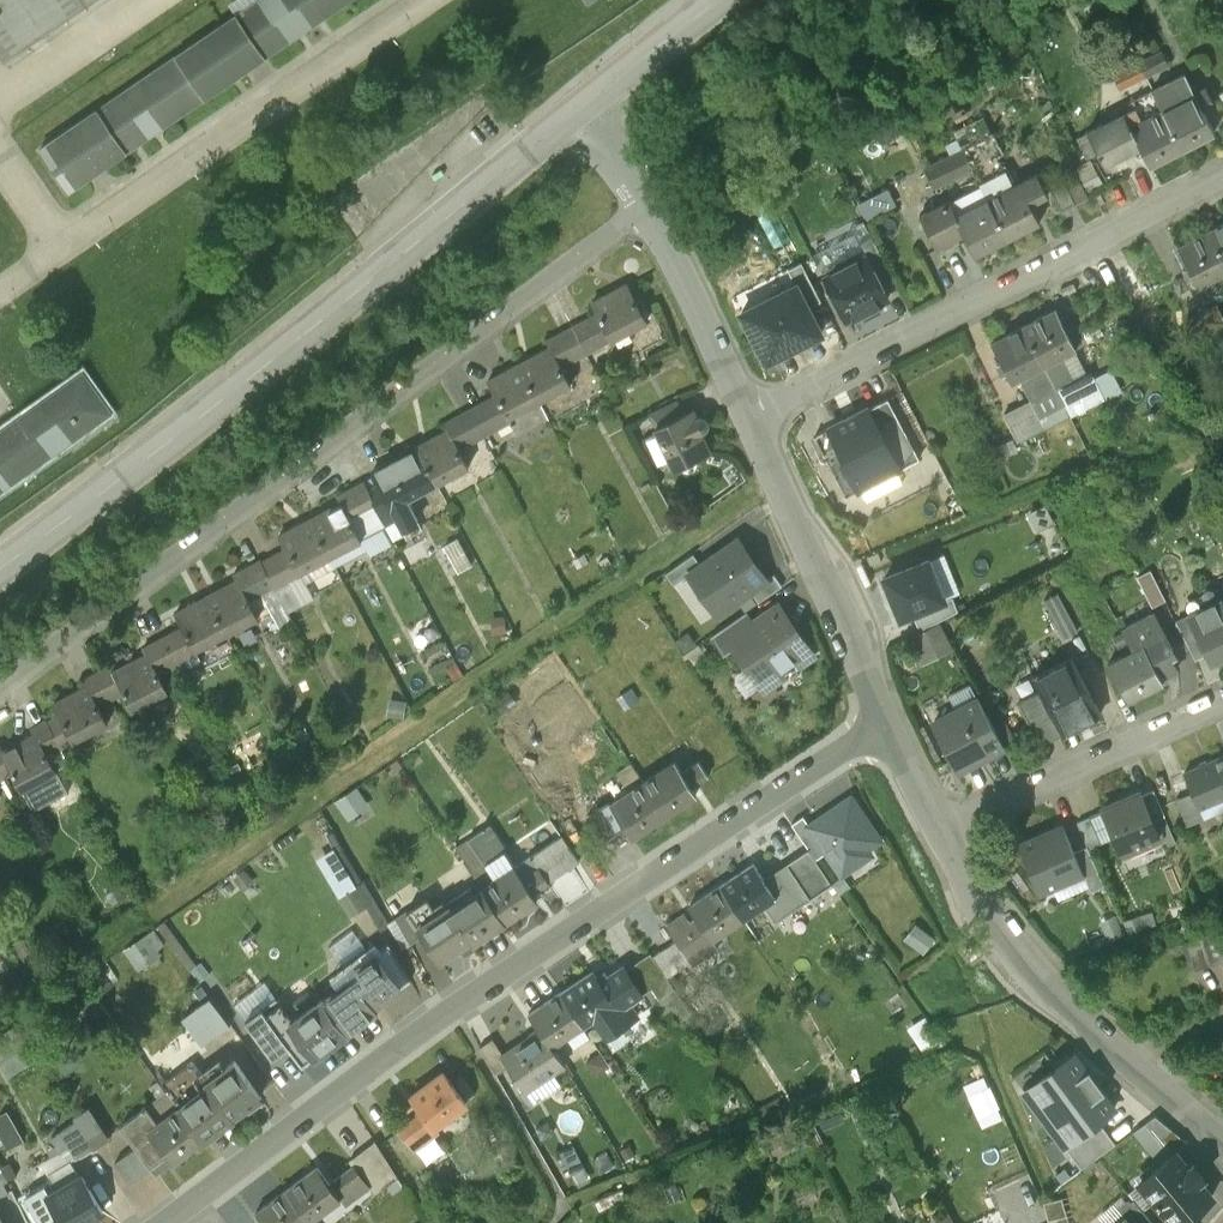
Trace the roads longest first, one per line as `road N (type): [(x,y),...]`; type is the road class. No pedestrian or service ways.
road 1 (residential): [(887,725),(500,973),(171,1222)]
road 2 (residential): [(0,690),(645,214)]
road 3 (tertiary): [(580,108),(0,568)]
road 4 (residential): [(752,422),(1222,181)]
road 5 (residential): [(937,835),(974,906),(1020,969),(1222,1143)]
road 6 (residential): [(752,422),(887,725)]
road 7 (residential): [(937,835),(1222,707)]
road 8 (residential): [(645,214),(752,422)]
road 9 (tertiary): [(722,0),(580,108)]
road 10 (residential): [(580,108),(645,214)]
road 11 (residential): [(887,725),(937,835)]

